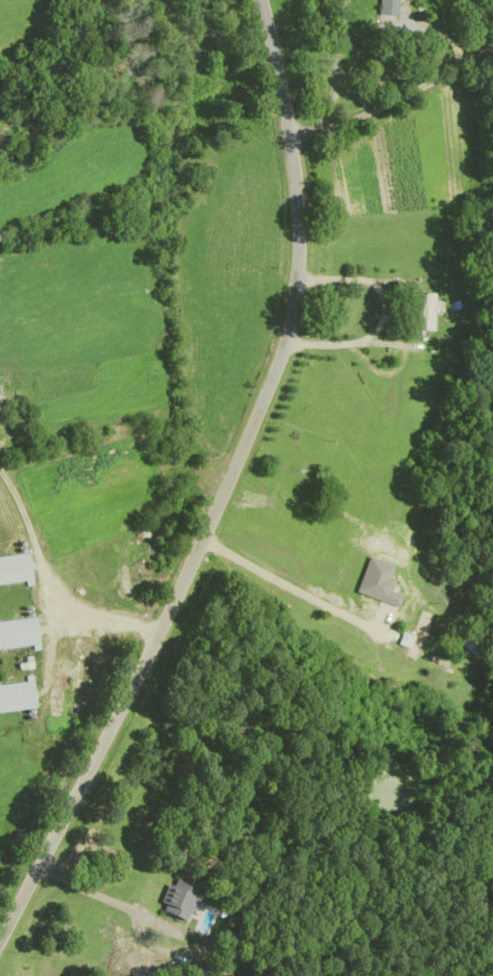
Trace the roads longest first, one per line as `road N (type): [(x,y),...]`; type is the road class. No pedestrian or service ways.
road 1 (residential): [(0,940),(144,671),(259,418),(283,345),(297,261),(292,143),(253,0)]
road 2 (residential): [(492,57),(332,133),(292,143)]

